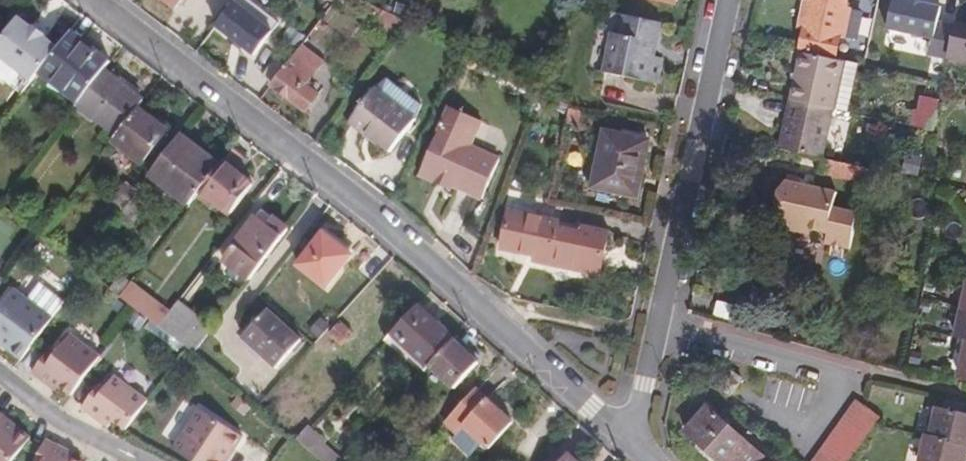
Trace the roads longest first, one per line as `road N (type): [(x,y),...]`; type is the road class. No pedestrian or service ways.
road 1 (residential): [(626,440),(380,216),(94,0)]
road 2 (residential): [(728,0),(626,440)]
road 3 (residential): [(0,379),(35,408),(142,460)]

